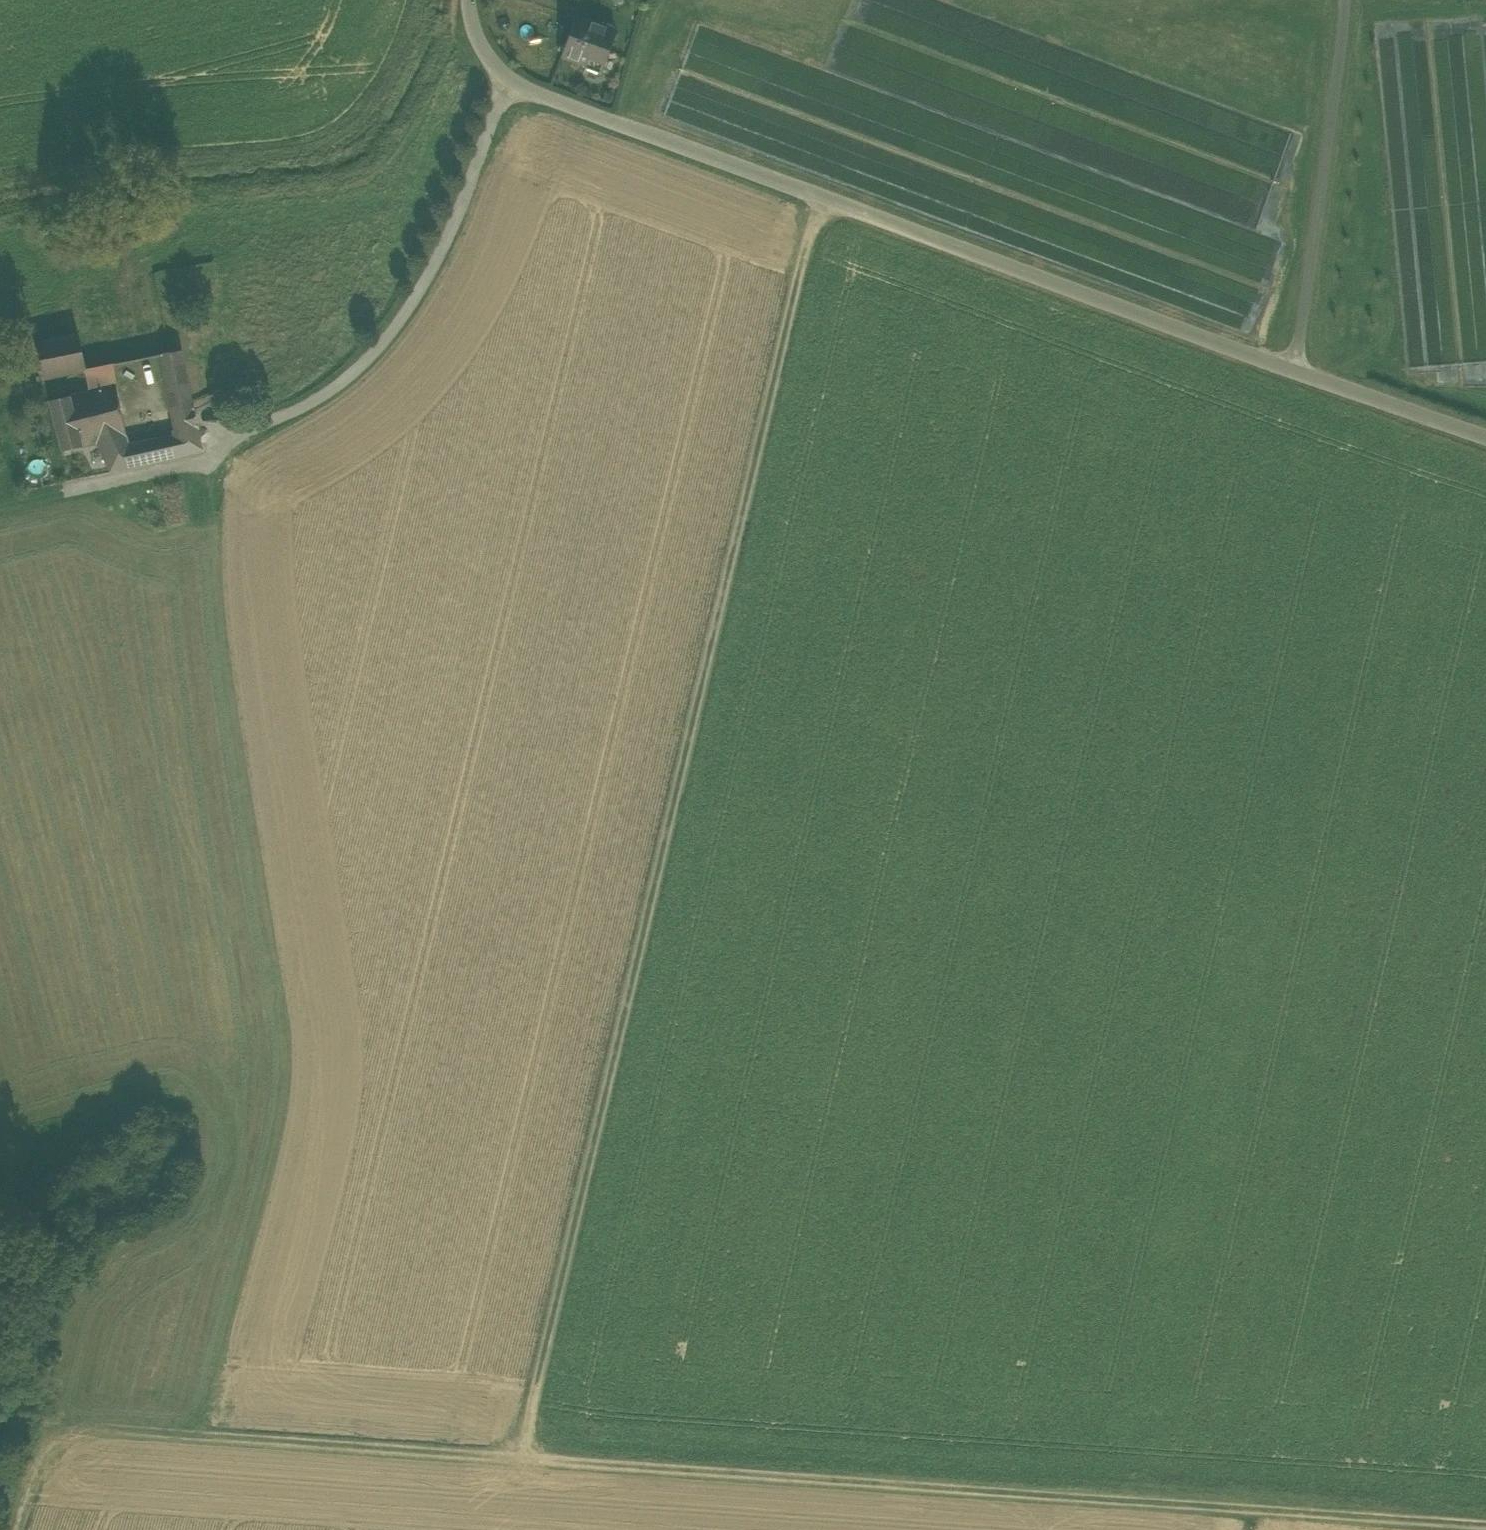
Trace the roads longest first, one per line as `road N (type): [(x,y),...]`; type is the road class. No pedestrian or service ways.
road 1 (track): [(519,1456),(816,198)]
road 2 (residential): [(1485,436),(506,82),(470,0)]
road 3 (track): [(198,461),(284,1071),(198,1433)]
road 4 (track): [(519,1456),(1485,1524)]
road 5 (track): [(5,1529),(30,1421),(519,1456)]
road 6 (track): [(198,461),(0,503)]

